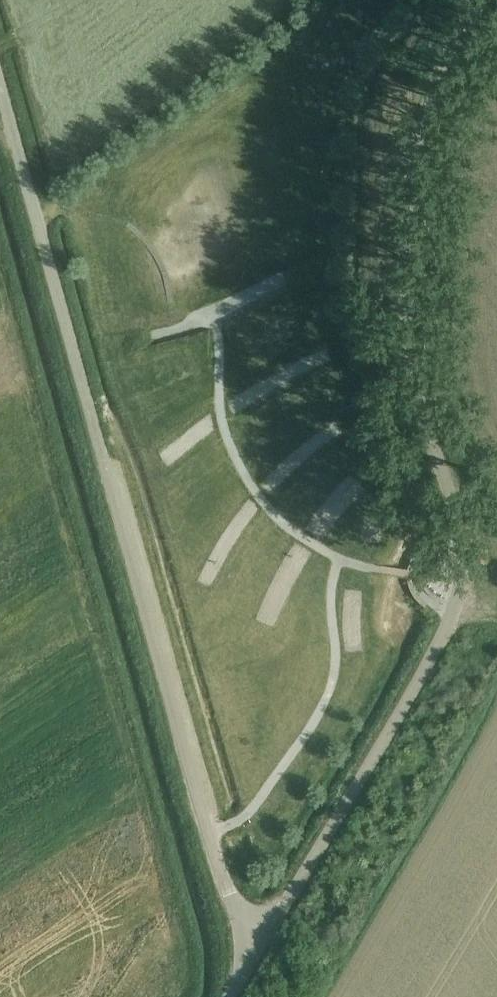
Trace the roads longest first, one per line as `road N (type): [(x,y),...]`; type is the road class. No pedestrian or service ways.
road 1 (unclassified): [(265,938),(443,638),(461,588),(460,531),(415,385),(406,221),(427,103),(482,0)]
road 2 (unclassified): [(265,938),(235,901),(210,835),(0,85)]

